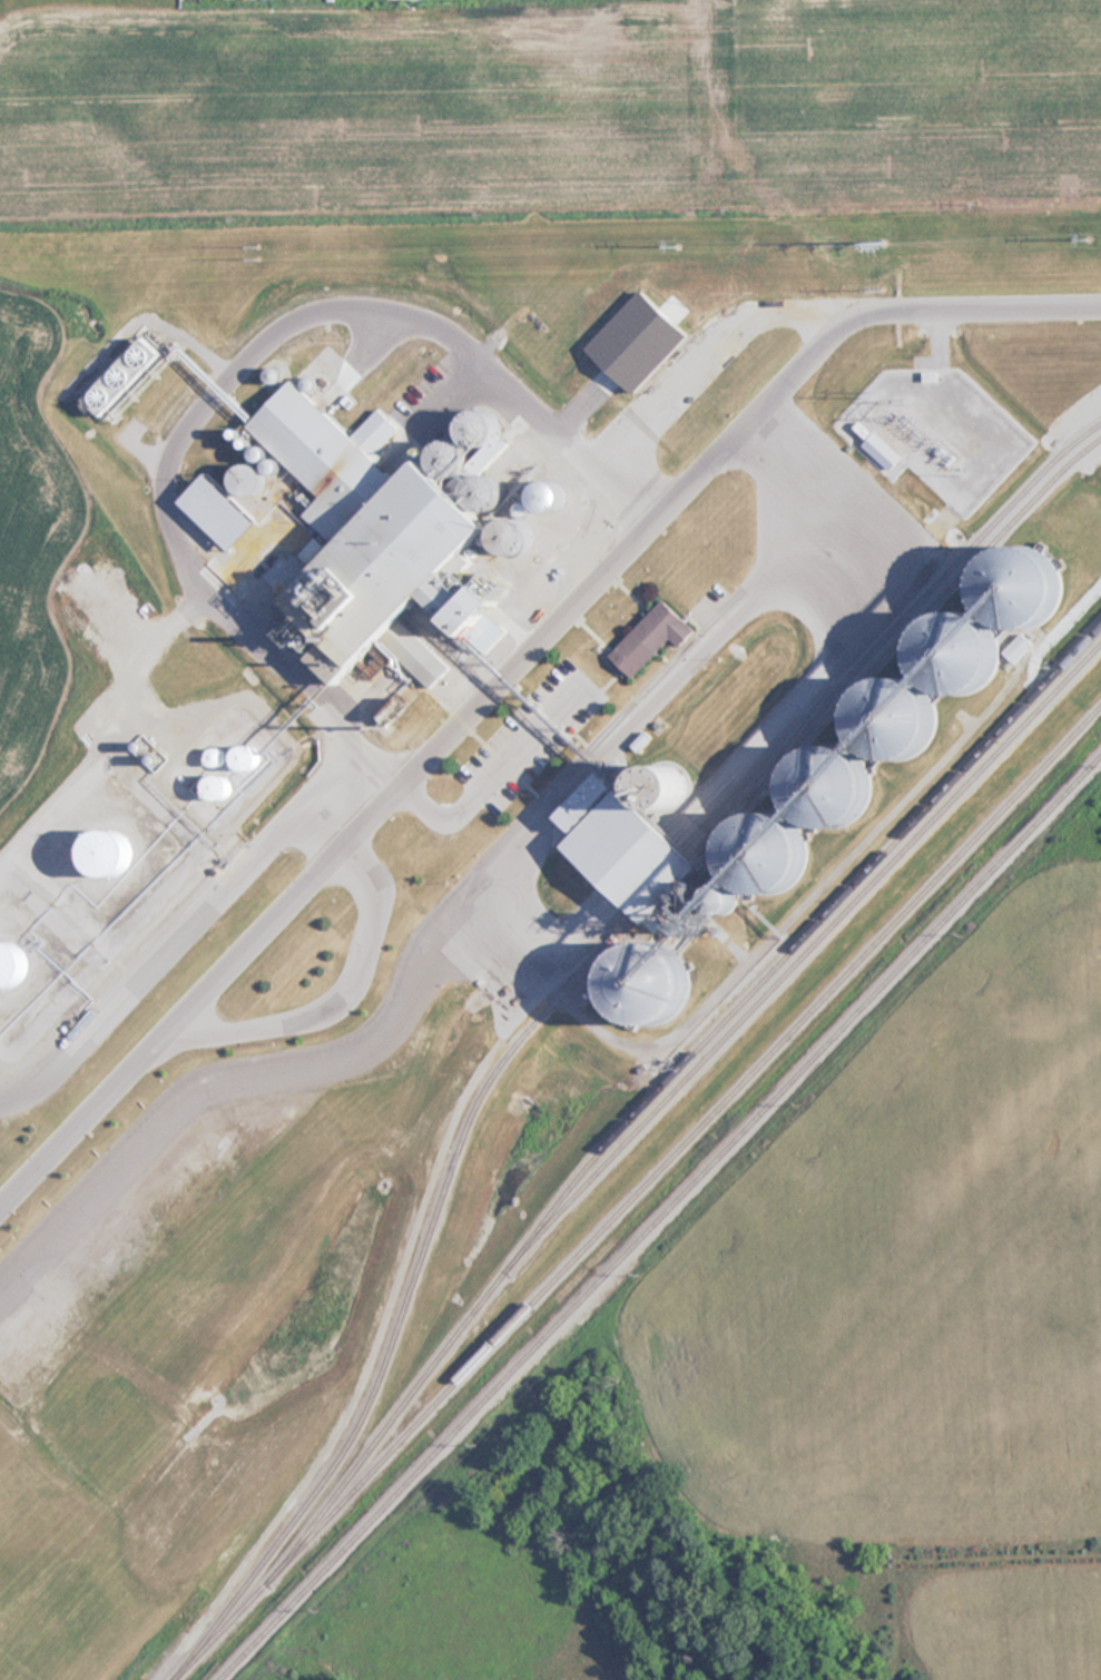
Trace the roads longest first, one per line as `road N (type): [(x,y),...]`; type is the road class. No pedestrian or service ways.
road 1 (residential): [(1100,305),(896,306),(835,328),(0,1201)]

